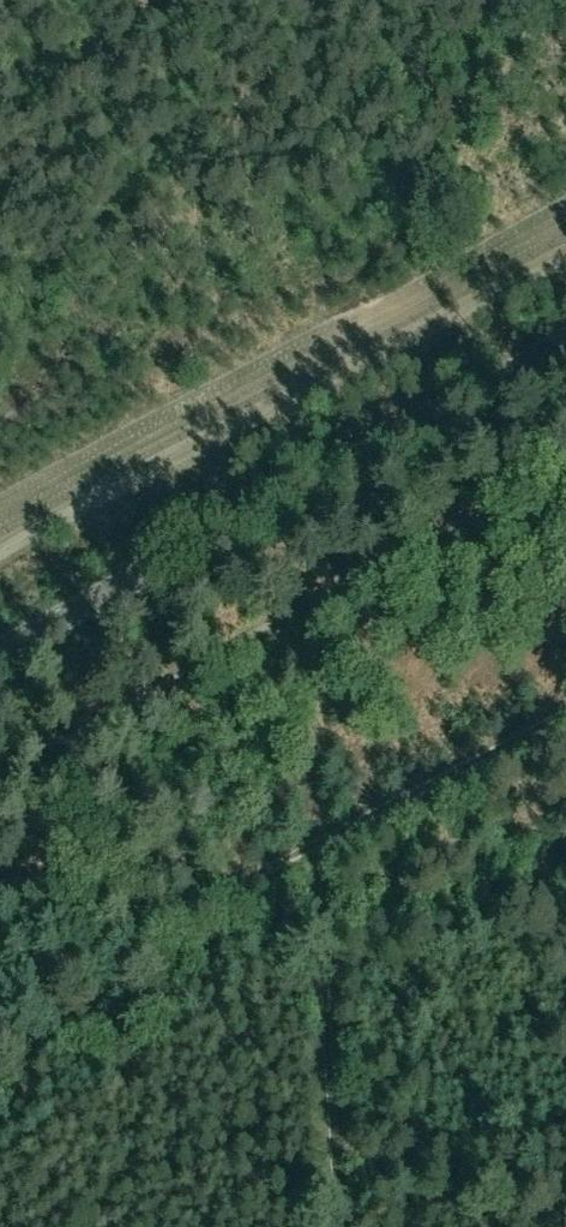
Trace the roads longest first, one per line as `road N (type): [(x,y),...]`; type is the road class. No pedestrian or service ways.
road 1 (track): [(565,703),(0,1013)]
road 2 (tertiary): [(0,652),(565,342)]
road 3 (track): [(565,254),(0,552)]
road 4 (track): [(314,841),(334,1226)]

